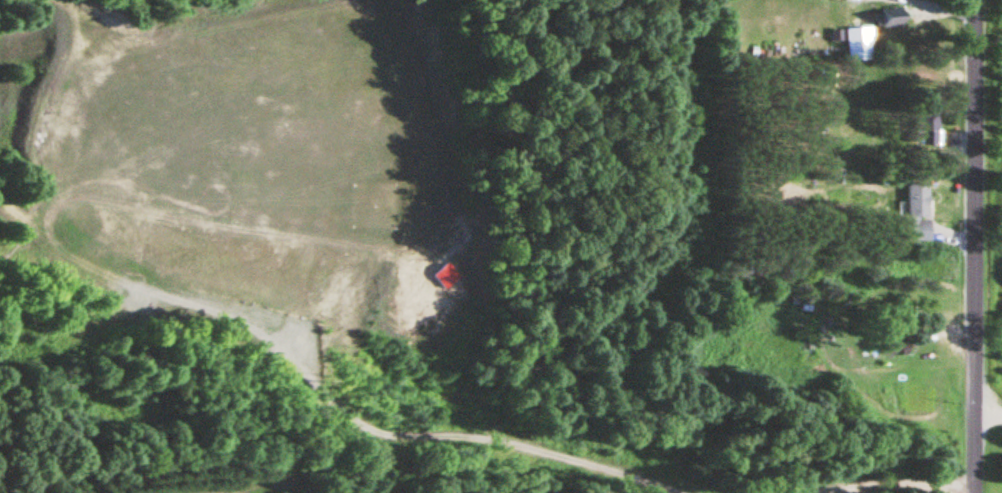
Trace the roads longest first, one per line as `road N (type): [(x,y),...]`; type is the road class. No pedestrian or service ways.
road 1 (residential): [(968,492),(971,0)]

